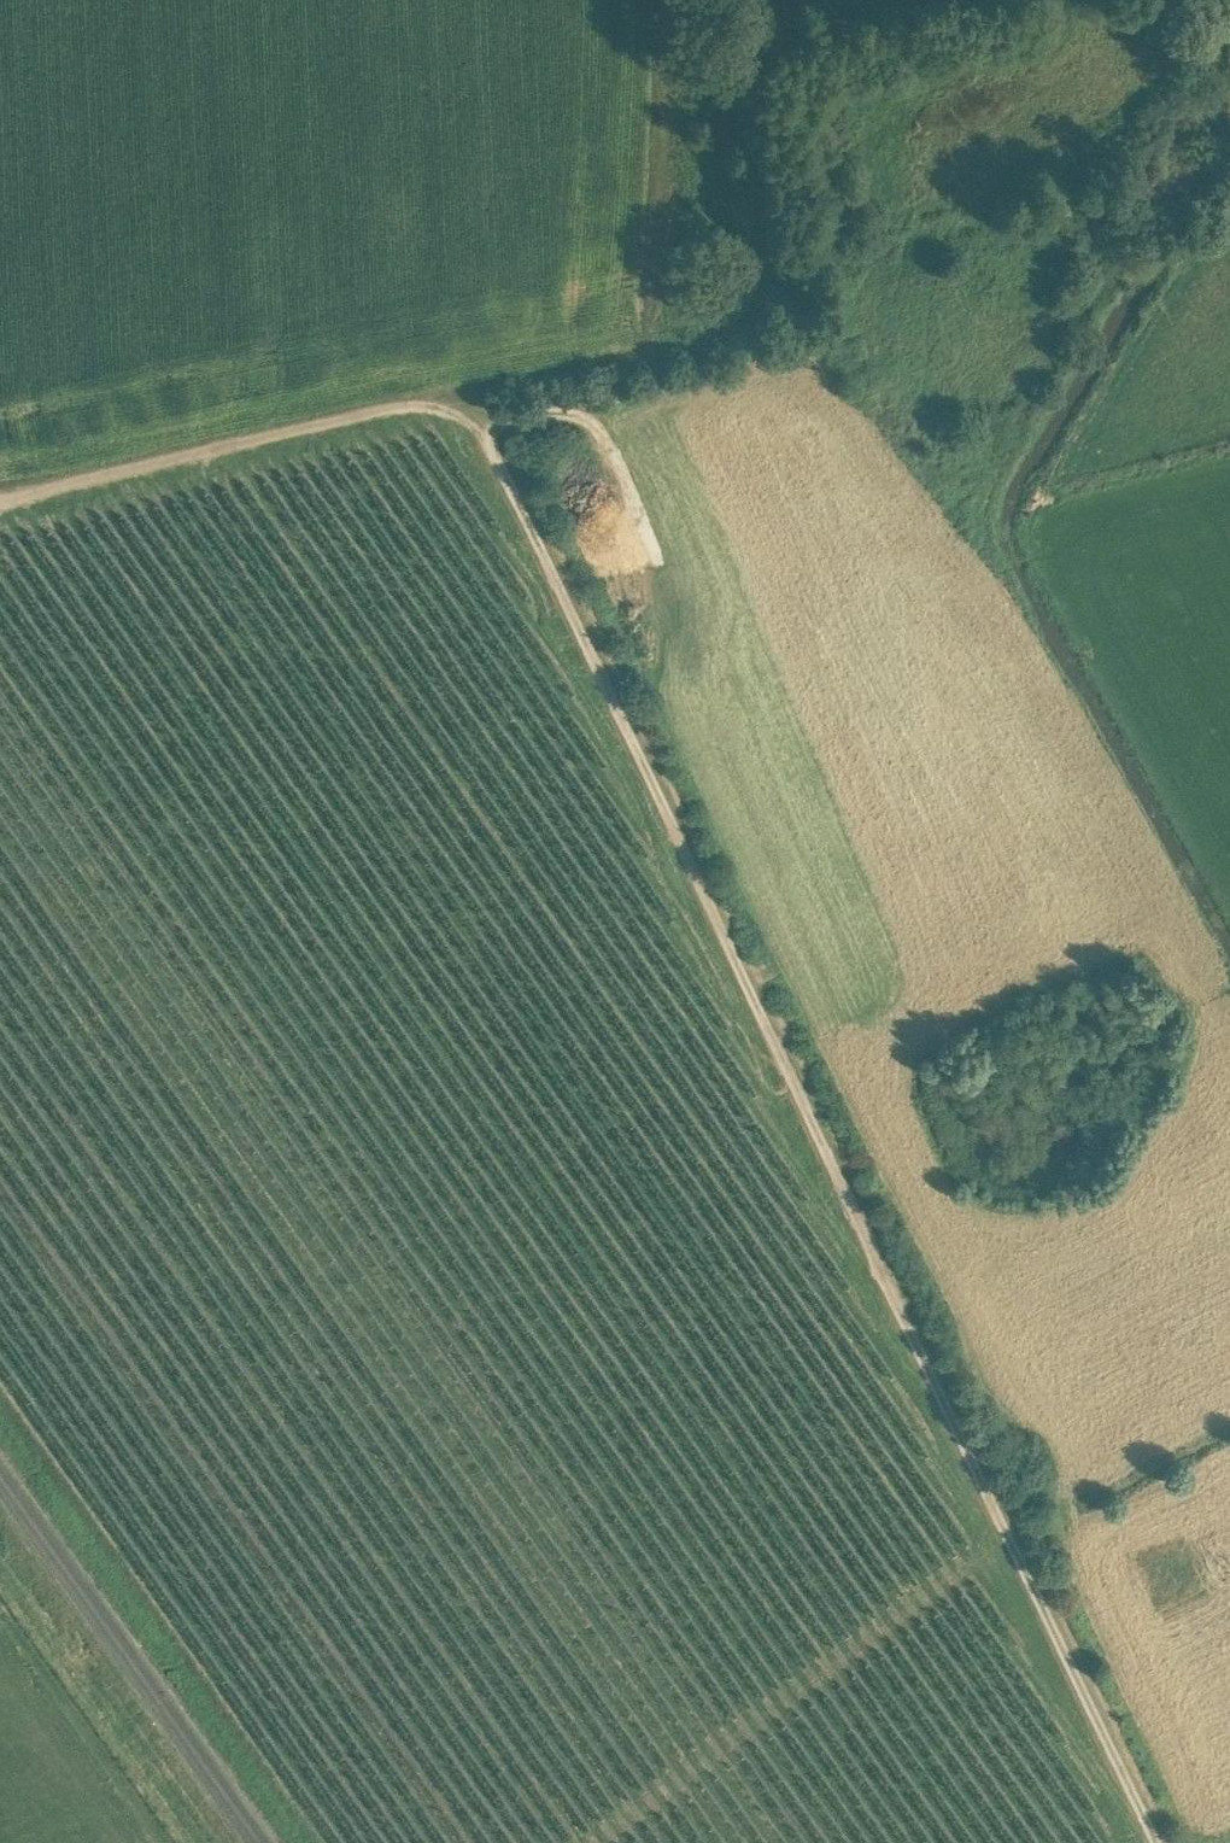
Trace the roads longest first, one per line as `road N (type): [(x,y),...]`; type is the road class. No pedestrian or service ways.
road 1 (track): [(0,499),(468,392),(1160,1842)]

